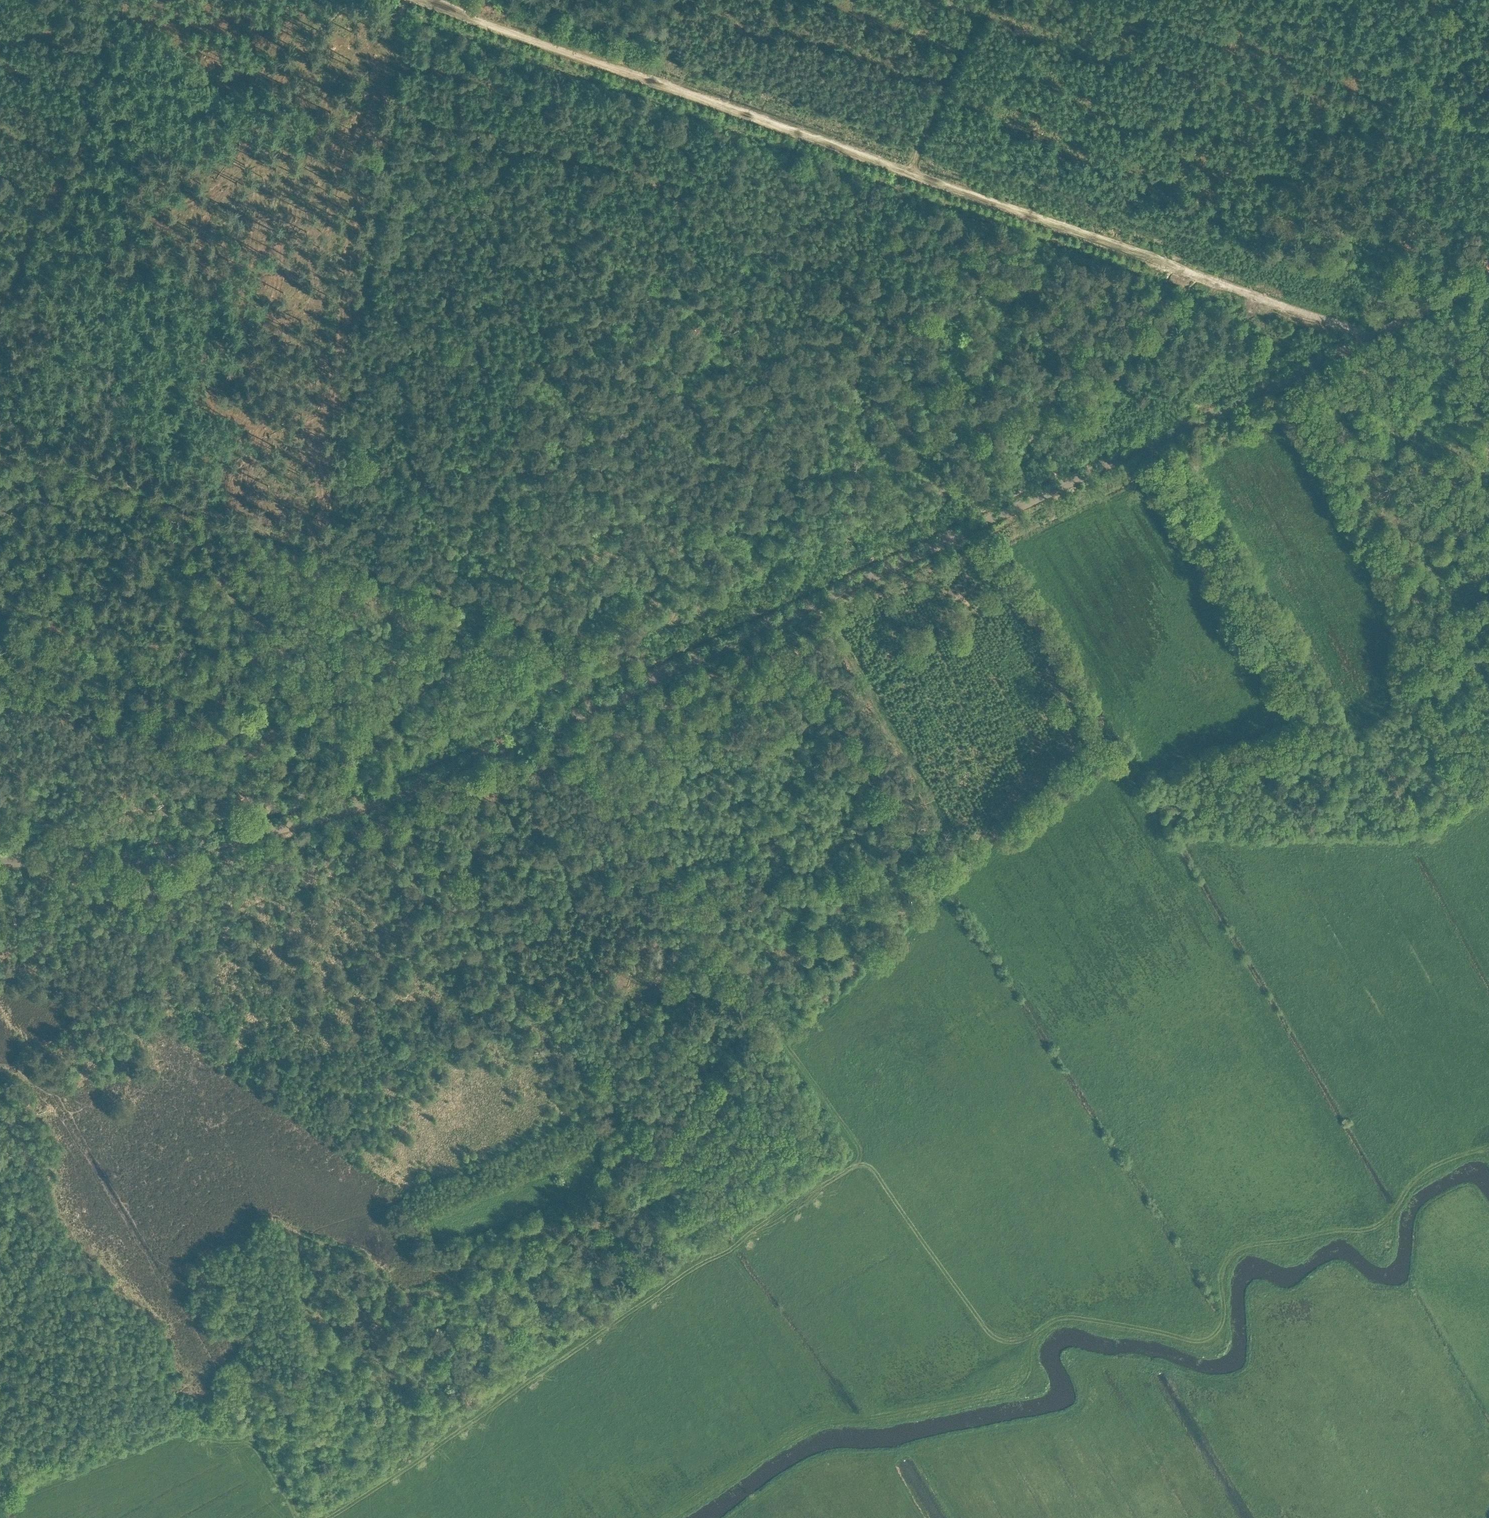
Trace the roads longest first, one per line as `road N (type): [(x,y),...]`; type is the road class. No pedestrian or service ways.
road 1 (tertiary): [(0,874),(164,864),(379,806),(1488,284)]

